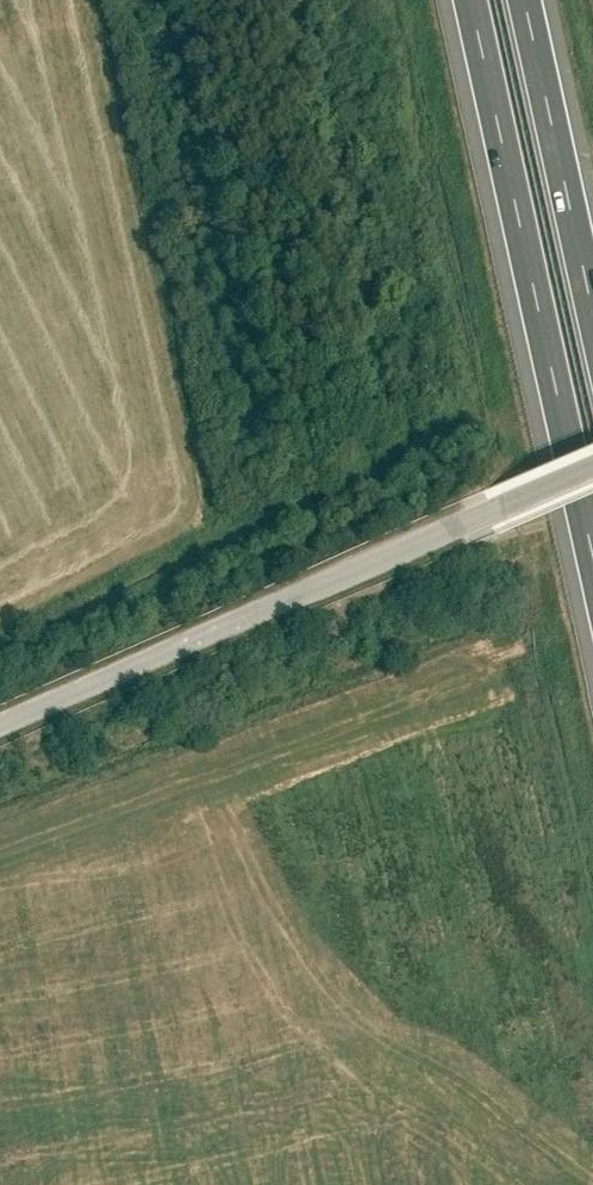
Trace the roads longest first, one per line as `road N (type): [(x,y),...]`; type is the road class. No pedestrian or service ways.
road 1 (unclassified): [(592,478),(0,734)]
road 2 (motorway): [(468,0),(592,566)]
road 3 (motorway): [(592,316),(523,0)]

